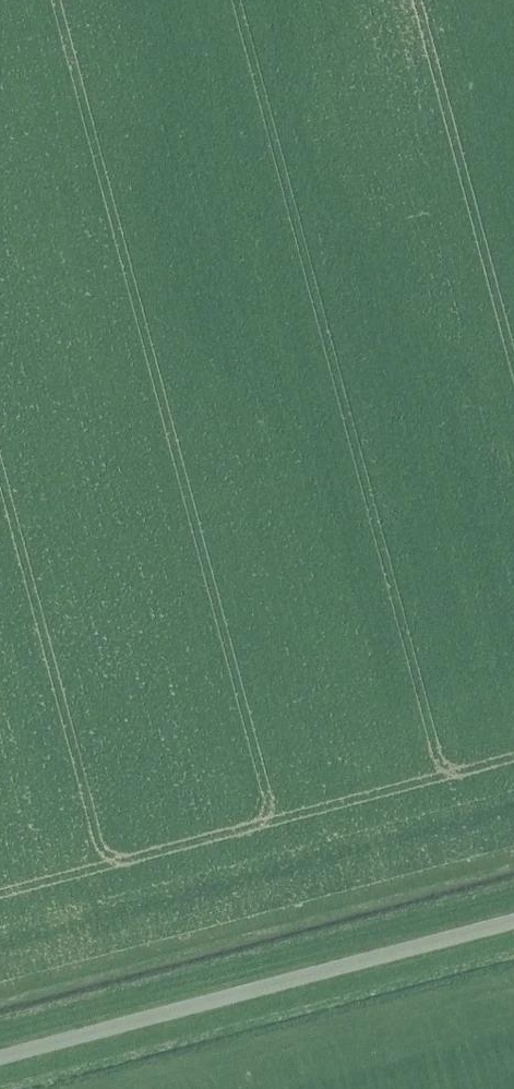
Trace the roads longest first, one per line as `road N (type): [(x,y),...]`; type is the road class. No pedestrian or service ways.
road 1 (unclassified): [(513,920),(0,1057)]

